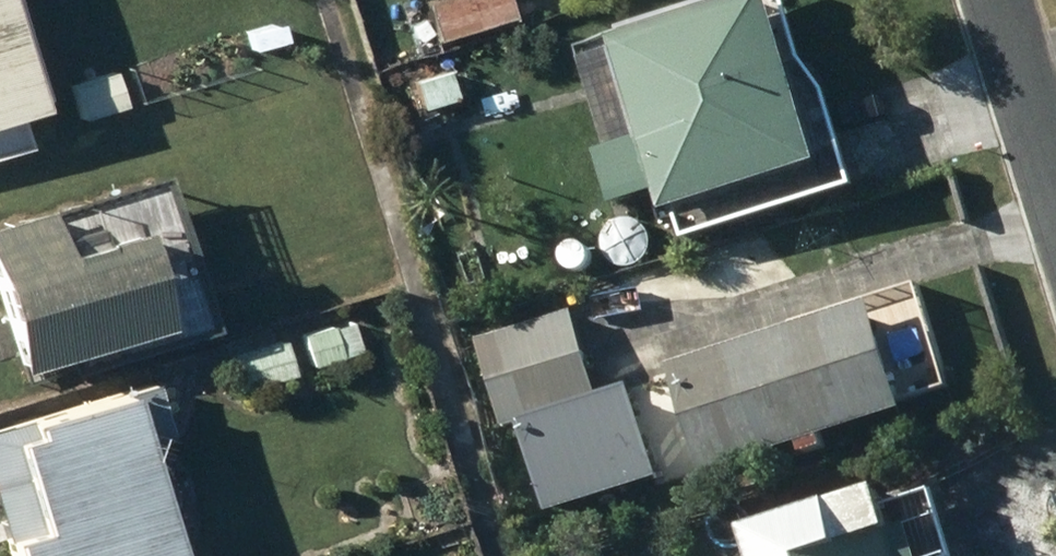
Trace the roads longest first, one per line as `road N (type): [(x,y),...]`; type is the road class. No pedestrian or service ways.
road 1 (residential): [(1055,193),(998,0)]

